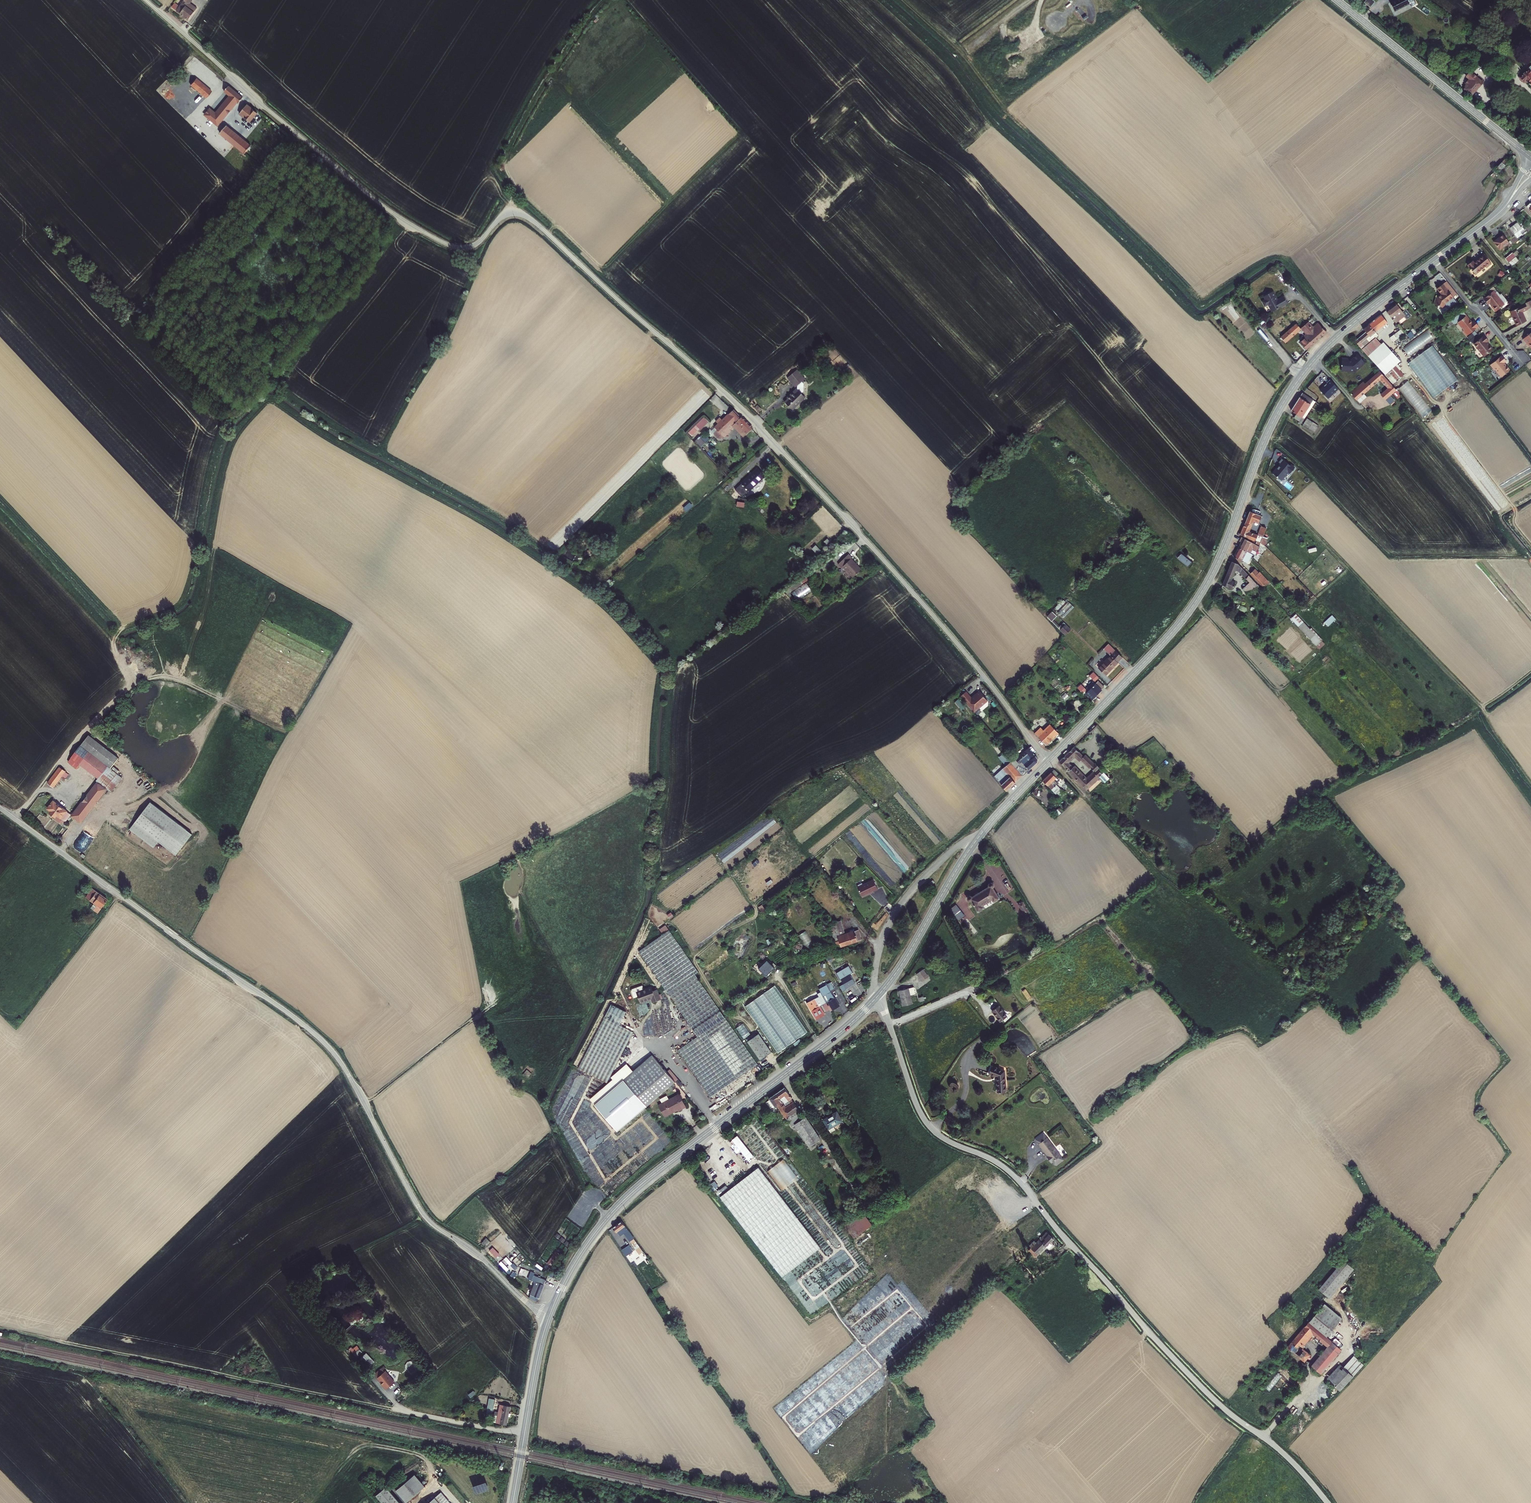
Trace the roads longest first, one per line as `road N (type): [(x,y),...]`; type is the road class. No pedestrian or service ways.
road 1 (unclassified): [(146,0),(410,224),(462,247),(482,240),(503,215),(532,219),(757,424),(907,585),(1049,760)]
road 2 (unclassified): [(0,808),(323,1042),(426,1218),(549,1315)]
road 3 (unclassified): [(878,995),(931,1128),(1014,1176),(1191,1376),(1282,1452),(1328,1502)]
road 4 (tertiary): [(1049,760),(1197,600),(1269,429),(1305,370),(1434,261)]
road 5 (track): [(0,1323),(524,1434)]
road 6 (tertiary): [(878,995),(628,1197),(581,1253),(549,1315)]
road 7 (track): [(1253,473),(1483,709)]
road 8 (track): [(16,819),(93,723),(149,678),(168,676),(247,712)]
road 9 (tertiary): [(1049,760),(977,839),(878,995)]
road 10 (tertiary): [(1530,157),(1337,0)]
road 11 (tertiary): [(549,1315),(513,1502)]
road 12 (track): [(1530,545),(1441,405)]
road 13 (residential): [(1523,366),(1434,261)]

